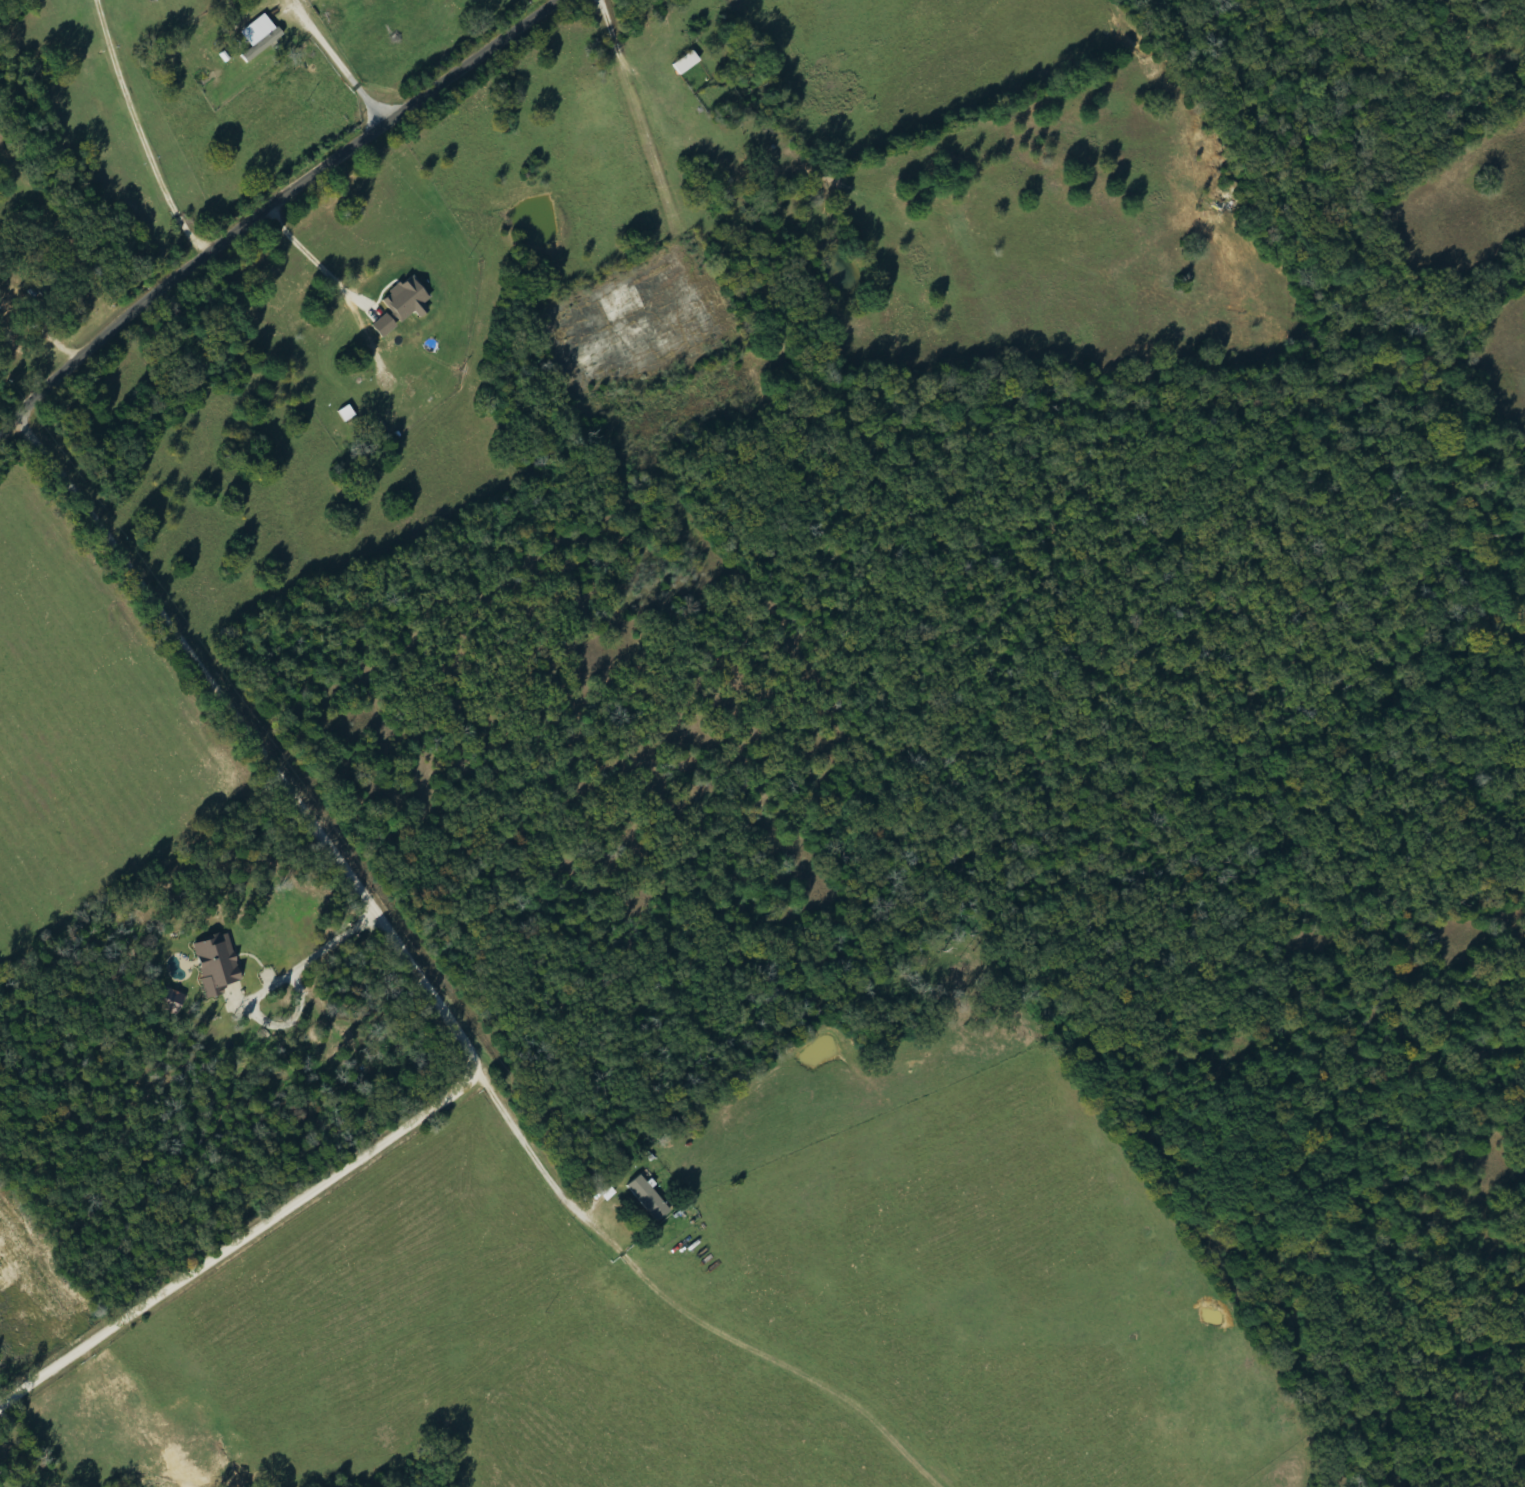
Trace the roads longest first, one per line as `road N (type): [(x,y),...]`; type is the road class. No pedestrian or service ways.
road 1 (residential): [(0,1421),(471,1088),(487,1069),(262,741),(25,419)]
road 2 (residential): [(0,445),(73,370),(198,266),(571,0)]

